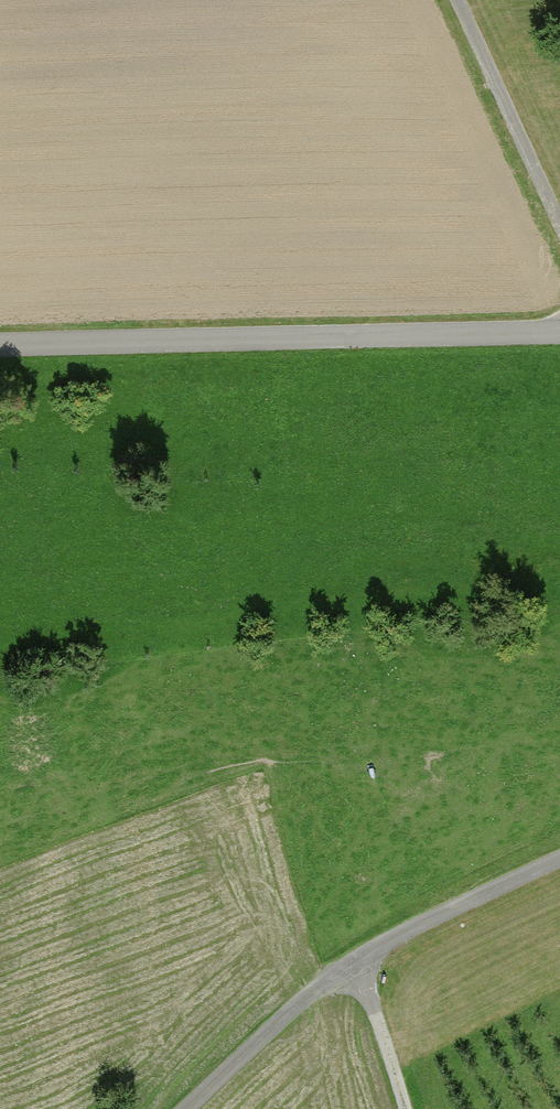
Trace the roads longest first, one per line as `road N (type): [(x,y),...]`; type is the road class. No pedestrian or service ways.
road 1 (unclassified): [(0,347),(559,333)]
road 2 (unclassified): [(559,858),(353,960),(187,1108)]
road 3 (track): [(457,0),(559,225)]
road 4 (track): [(353,960),(400,1108)]

